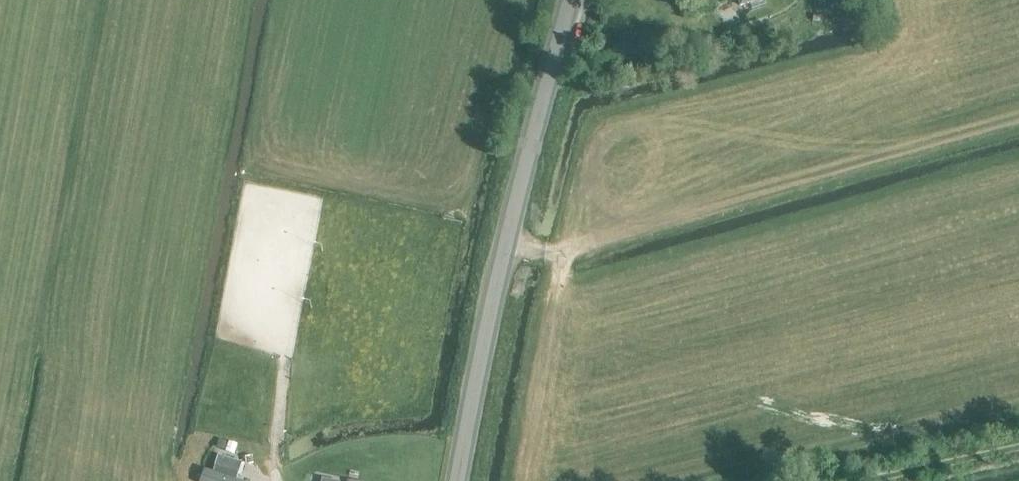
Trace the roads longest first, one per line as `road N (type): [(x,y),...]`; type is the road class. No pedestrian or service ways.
road 1 (tertiary): [(459,480),(525,167),(571,0)]
road 2 (track): [(891,480),(1018,455)]

